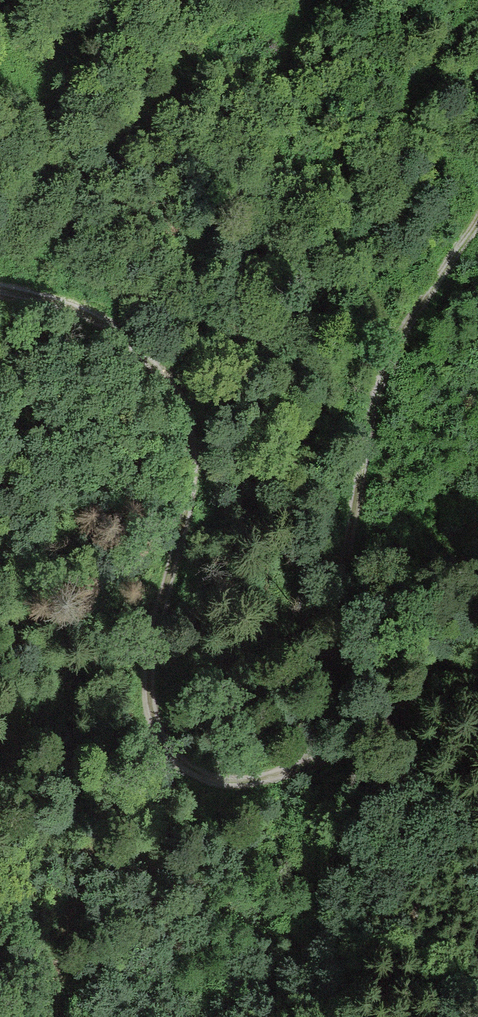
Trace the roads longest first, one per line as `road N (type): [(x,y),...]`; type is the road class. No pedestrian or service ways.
road 1 (track): [(0,290),(53,300),(141,335),(182,392),(196,465),(156,693),(161,732),(181,766),(214,779),(266,772),(321,739),(373,394),(477,210)]
road 2 (track): [(477,608),(389,713),(351,738),(321,739)]

